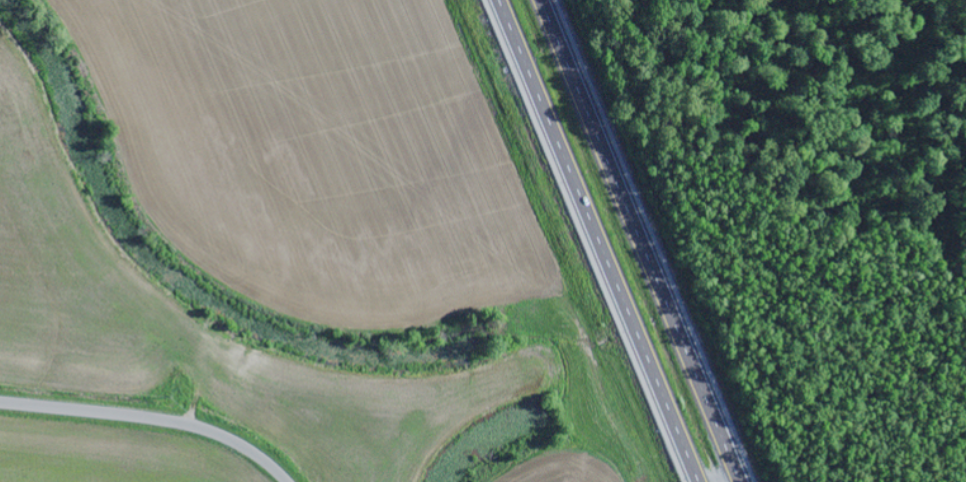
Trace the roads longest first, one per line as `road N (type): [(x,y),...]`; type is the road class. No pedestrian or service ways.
road 1 (motorway): [(496,0),(697,481)]
road 2 (motorway): [(742,481),(543,0)]
road 3 (residential): [(284,481),(240,448),(184,426),(0,404)]

